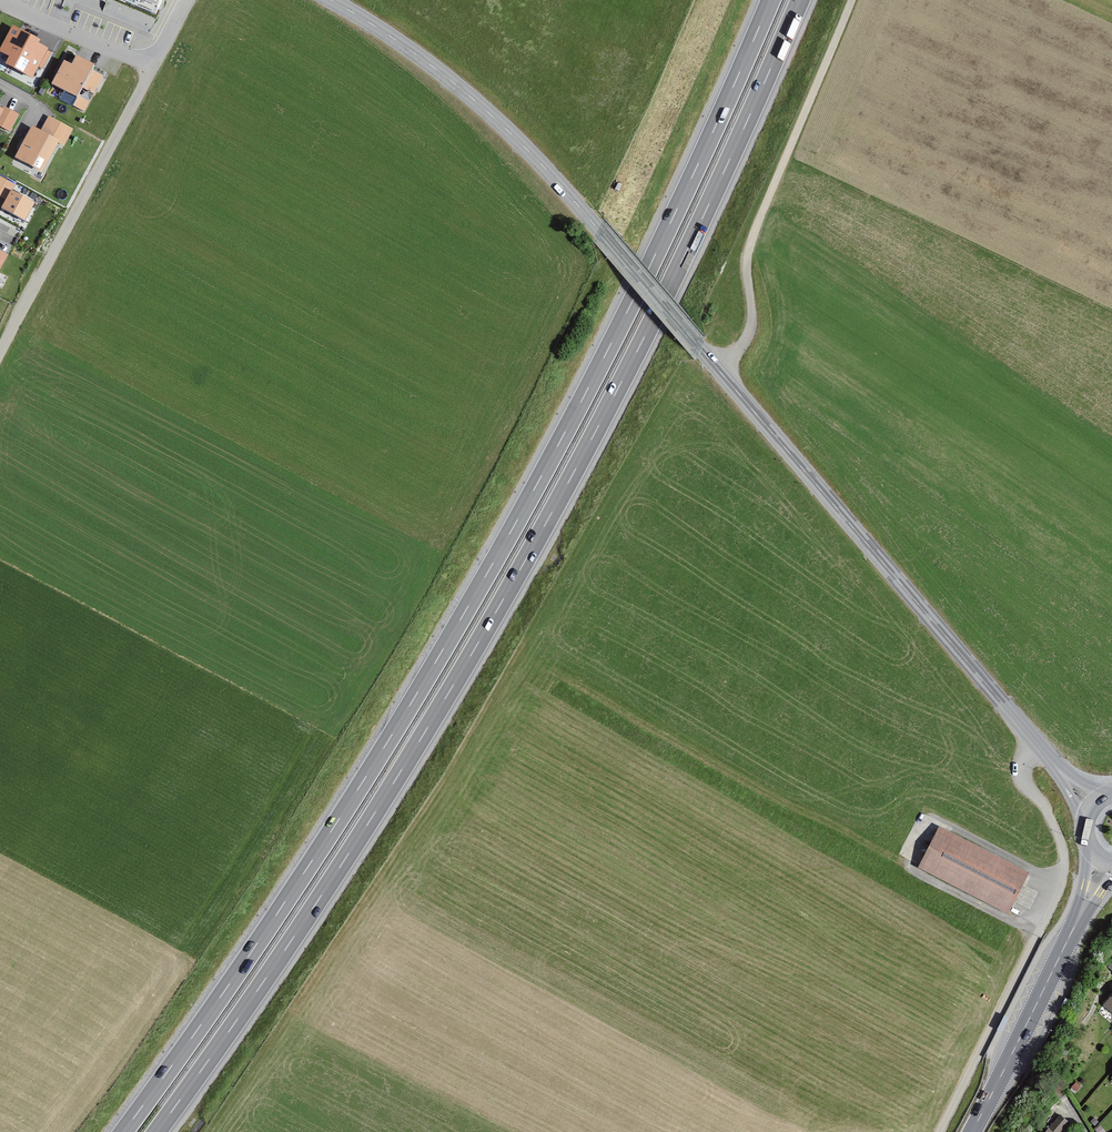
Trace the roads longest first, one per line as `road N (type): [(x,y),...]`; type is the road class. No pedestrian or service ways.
road 1 (motorway): [(770,0),(633,298),(493,562),(284,902),(122,1131)]
road 2 (motorway): [(155,1131),(361,832),(516,576),(658,309),(799,0)]
road 3 (tertiary): [(699,348),(1090,807)]
road 4 (unclassified): [(332,0),(490,115),(699,348)]
road 5 (unclassified): [(154,65),(0,350)]
road 6 (primary): [(1082,908),(970,1131)]
road 7 (residential): [(0,2),(154,65)]

